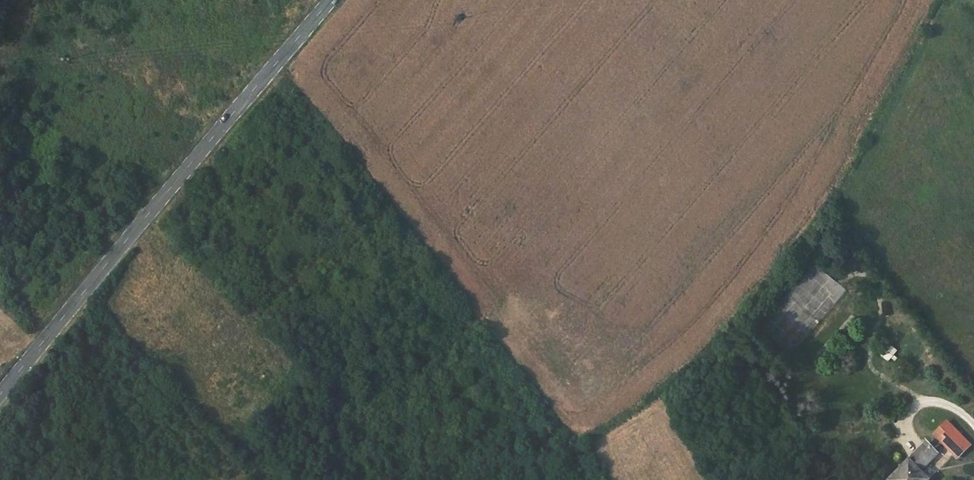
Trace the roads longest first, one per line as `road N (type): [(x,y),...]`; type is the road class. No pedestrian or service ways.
road 1 (tertiary): [(0,393),(333,0)]

